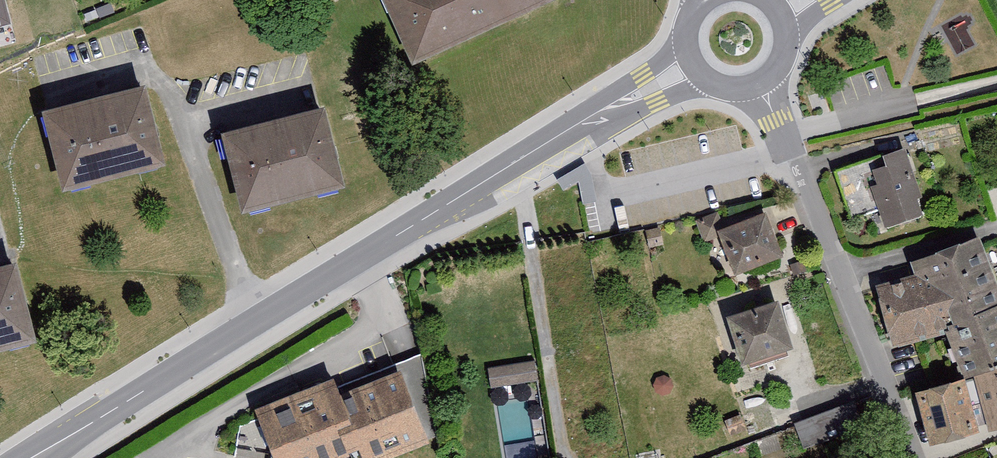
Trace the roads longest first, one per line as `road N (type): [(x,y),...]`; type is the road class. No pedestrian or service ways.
road 1 (tertiary): [(40,457),(689,66)]
road 2 (residential): [(760,84),(916,457)]

